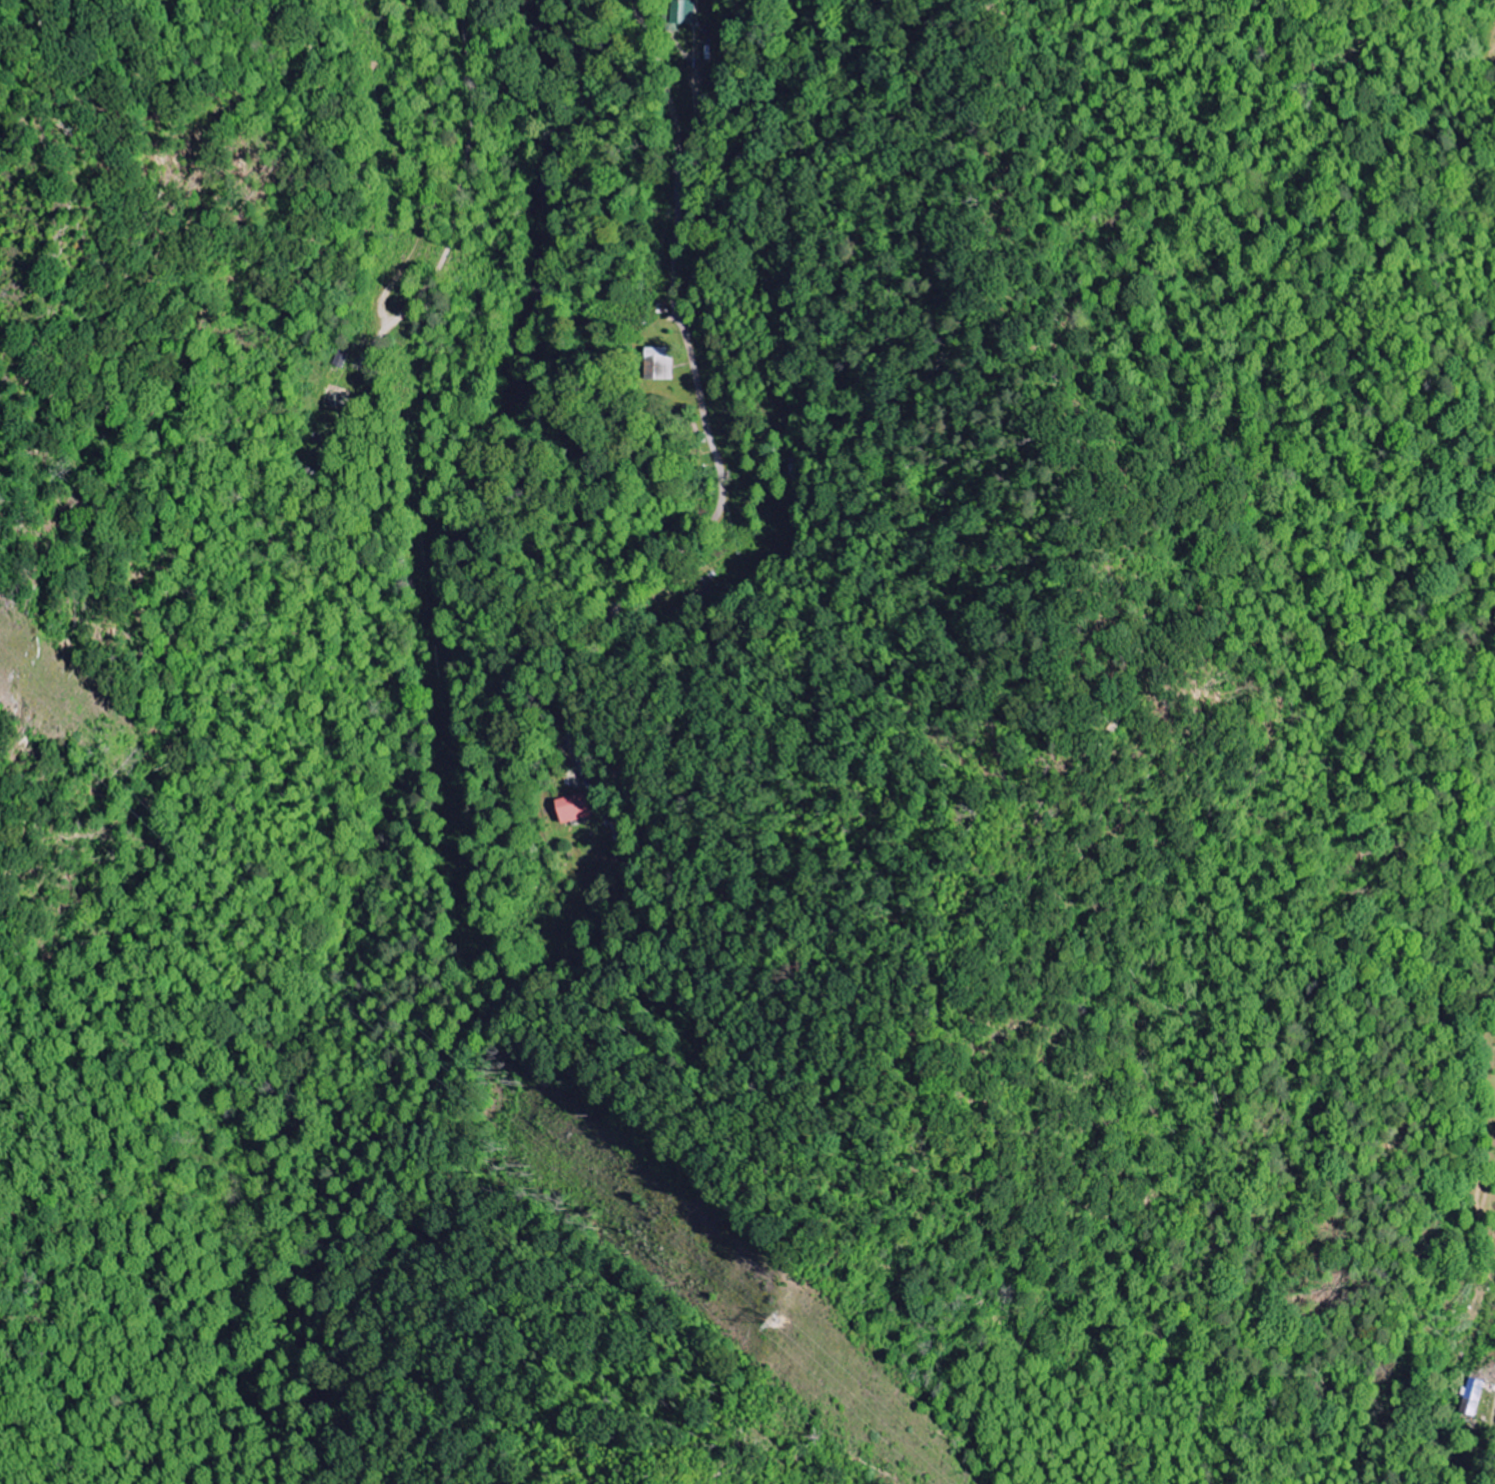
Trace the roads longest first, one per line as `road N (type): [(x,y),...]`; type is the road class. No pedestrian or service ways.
road 1 (residential): [(635,0),(678,142),(677,311),(722,495),(707,529),(611,616),(575,681),(576,702)]
road 2 (residential): [(453,0),(472,97),(456,216),(437,271),(393,317),(381,299),(421,235),(430,168),(425,78),(405,0)]

